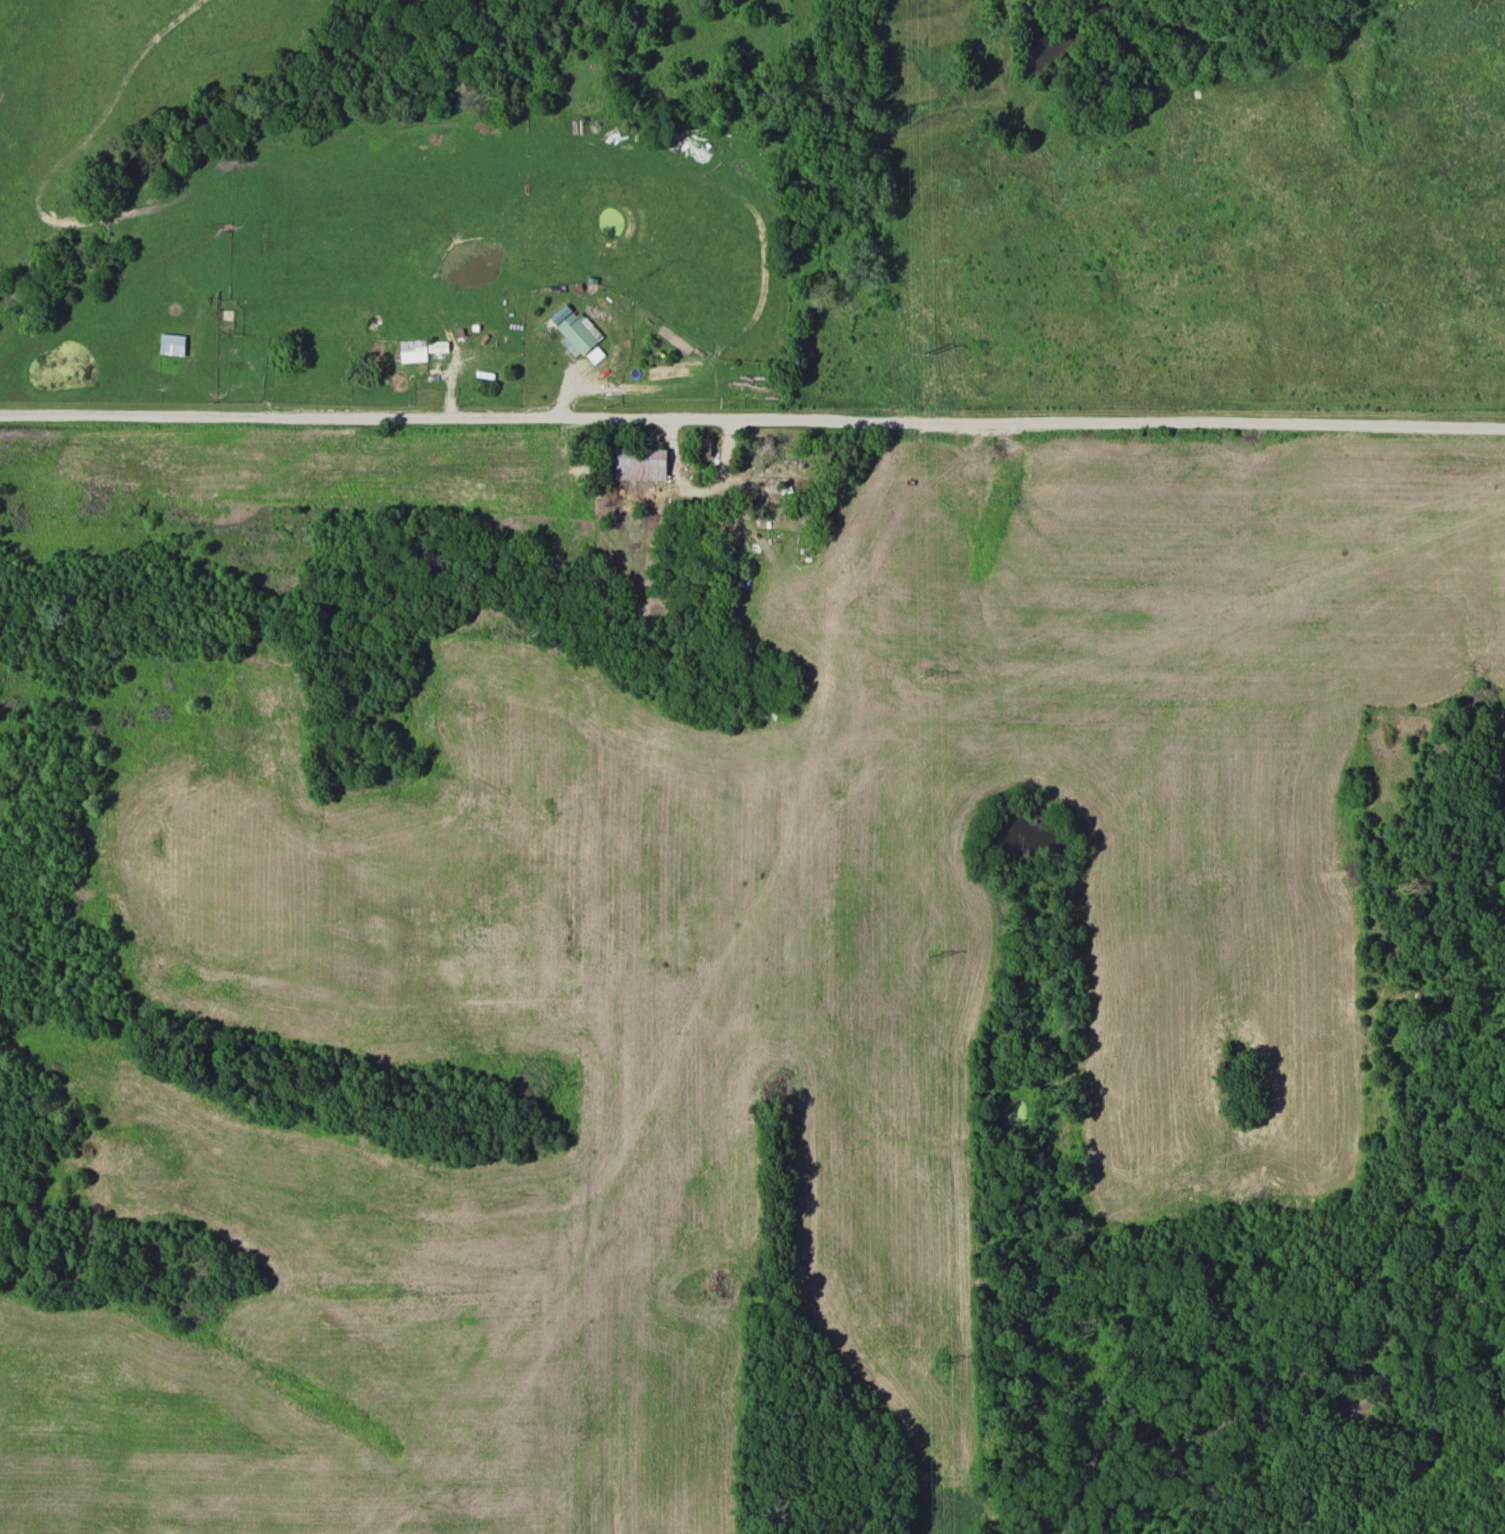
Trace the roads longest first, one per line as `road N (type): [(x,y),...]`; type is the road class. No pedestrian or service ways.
road 1 (residential): [(1504,429),(584,415),(0,416)]

